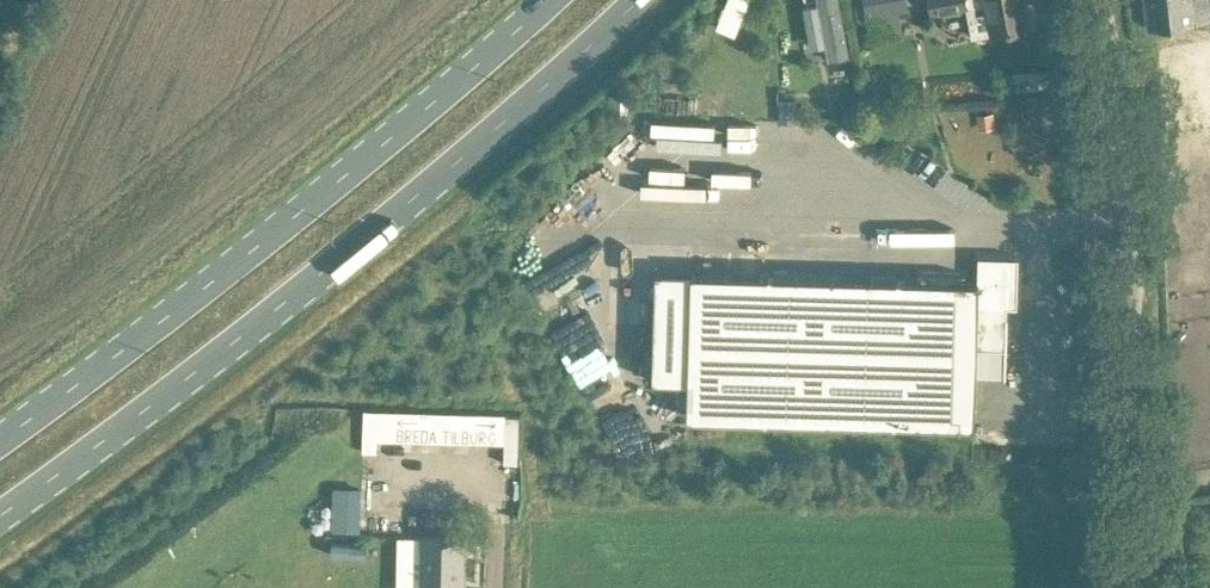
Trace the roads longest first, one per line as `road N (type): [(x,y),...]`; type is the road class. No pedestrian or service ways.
road 1 (primary): [(0,519),(330,273),(642,0)]
road 2 (primary): [(556,0),(298,221),(0,446)]
road 3 (unclassified): [(1141,587),(1119,130),(1102,0)]

